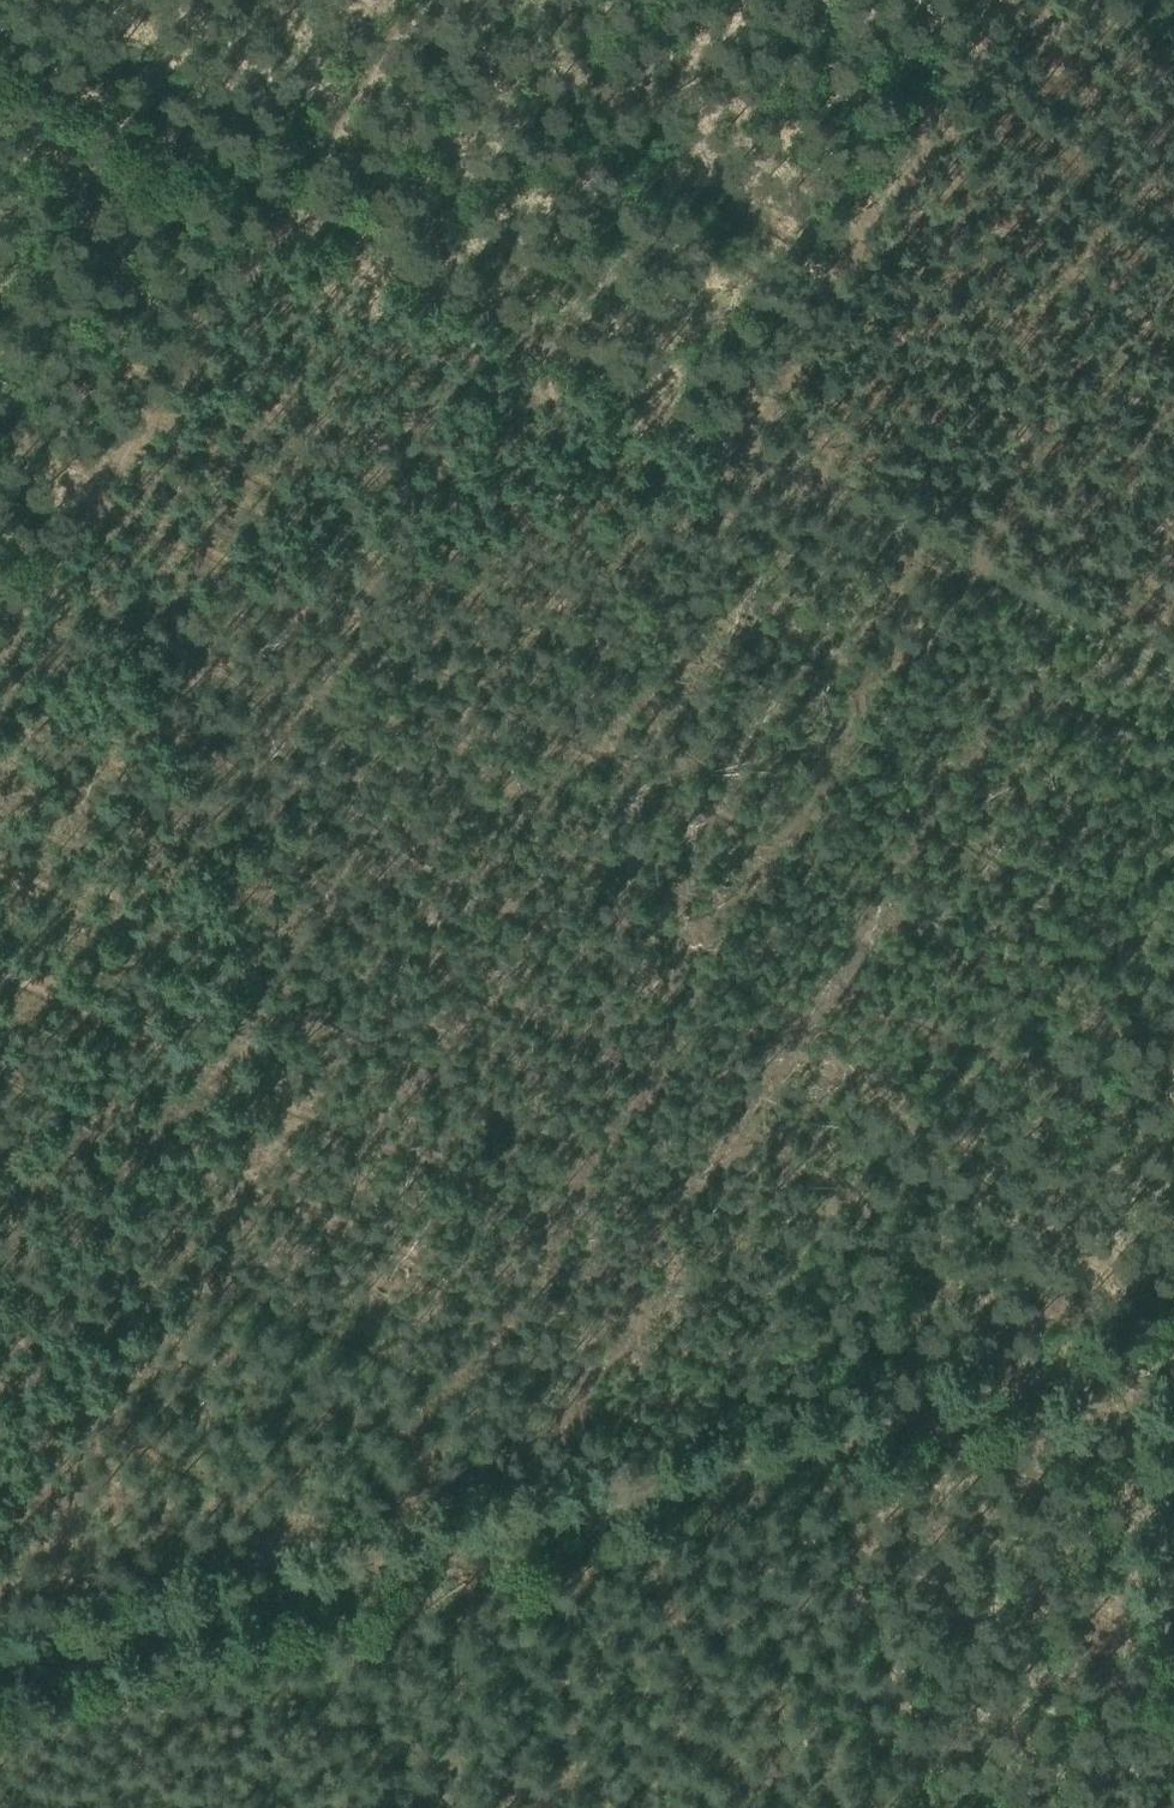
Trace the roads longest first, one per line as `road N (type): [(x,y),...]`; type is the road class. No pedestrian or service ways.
road 1 (track): [(1173,667),(0,63)]
road 2 (track): [(820,1444),(503,1544),(0,1675)]
road 3 (track): [(425,0),(0,658)]
road 4 (track): [(938,1807),(820,1444)]
road 5 (track): [(820,1444),(1173,1352)]

